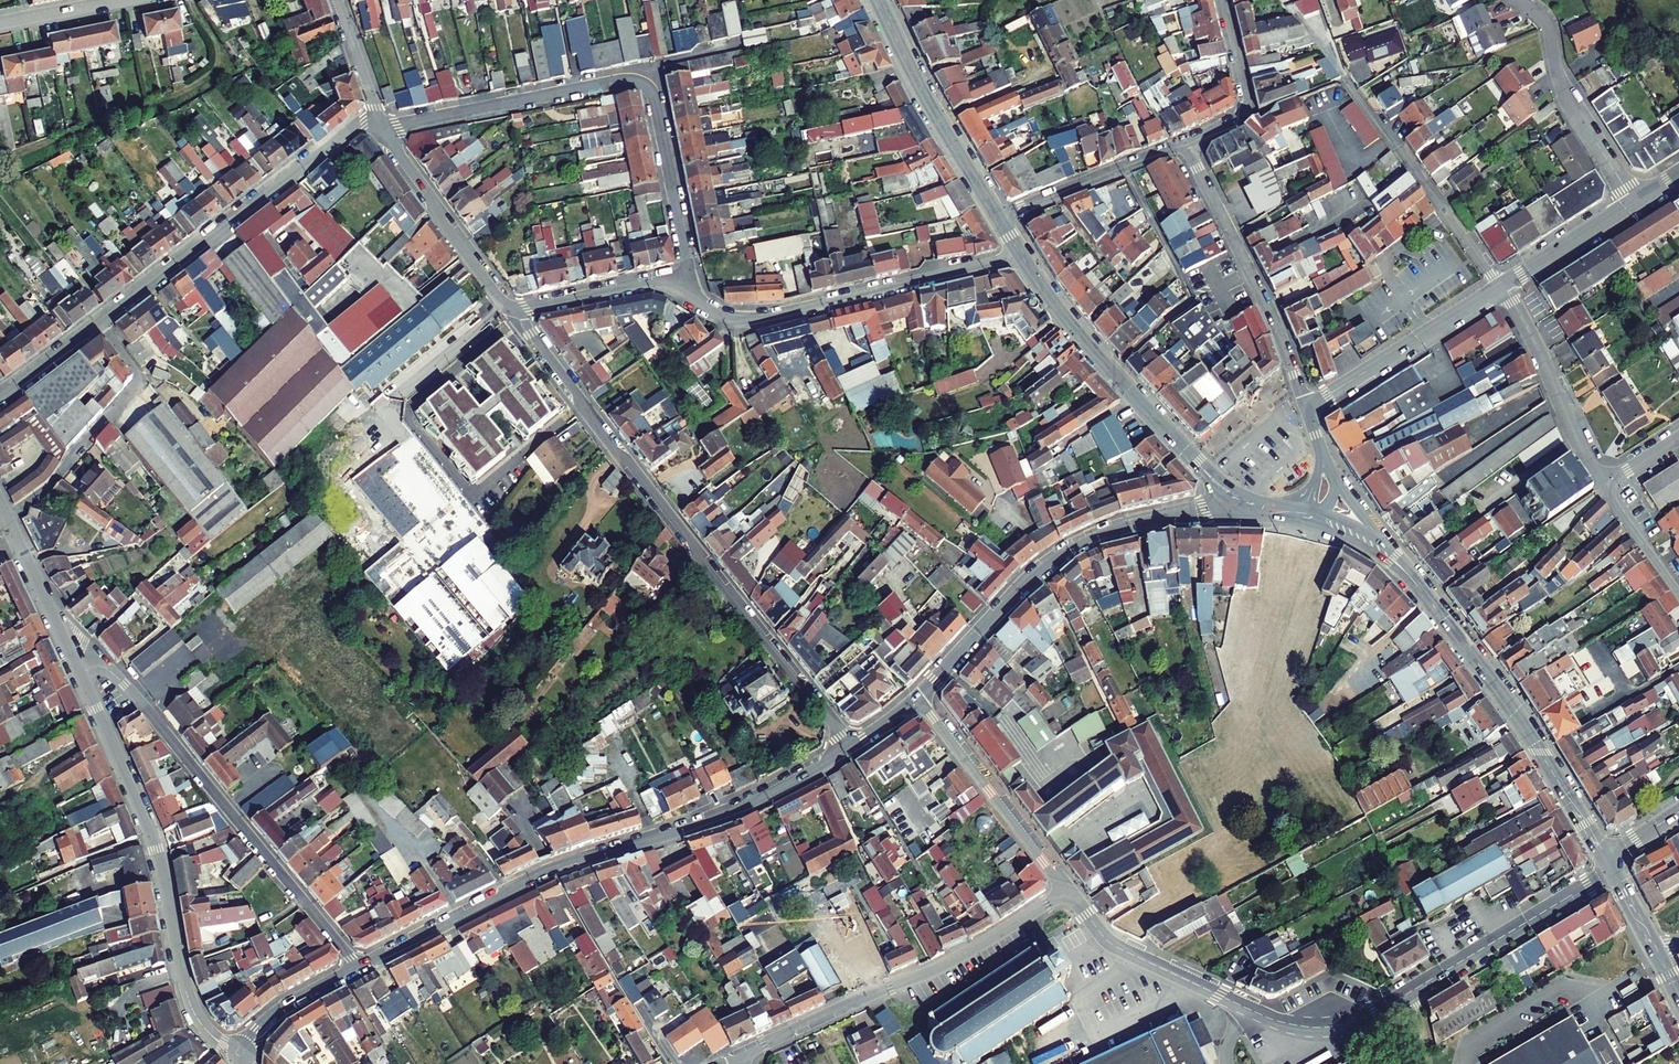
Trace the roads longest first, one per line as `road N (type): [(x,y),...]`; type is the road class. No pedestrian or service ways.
road 1 (residential): [(853,745),(511,311)]
road 2 (tertiary): [(853,745),(746,806),(538,875),(360,968)]
road 3 (residential): [(379,127),(617,81),(641,83),(653,99),(690,276)]
road 4 (residential): [(79,672),(102,666),(125,684),(360,968)]
road 5 (tertiary): [(230,1048),(190,1003),(153,838),(79,672)]
road 6 (residential): [(735,1058),(935,970),(1068,891)]
road 7 (residential): [(1023,258),(756,319),(709,307),(690,276)]
road 8 (residential): [(374,113),(101,324)]
road 9 (secondary): [(1429,601),(1515,715),(1606,859)]
road 10 (residential): [(1184,143),(1310,410)]
road 11 (secondary): [(1023,258),(1070,324),(1195,460)]
road 12 (residential): [(5,517),(57,480),(141,382),(101,324)]
road 13 (residential): [(1500,288),(1345,80)]
road 14 (secondary): [(878,0),(998,218)]
road 15 (residential): [(1068,891),(916,696)]
road 16 (residential): [(1407,994),(1612,871)]
road 17 (residential): [(1265,1017),(1114,945),(1068,891)]
road 18 (residential): [(1520,0),(1545,20),(1564,90),(1634,203)]
road 19 (residential): [(511,311),(379,127)]
road 20 (residential): [(1310,410),(1500,288)]
road 21 (residential): [(1603,486),(1504,285)]
road 22 (tertiary): [(1233,503),(1097,537),(1035,574)]
road 23 (residential): [(1184,143),(998,218)]
road 24 (residential): [(690,276),(511,311)]
road 25 (residential): [(1035,574),(1117,731)]
road 26 (tertiary): [(1035,574),(916,696)]
road 27 (residential): [(1504,285),(1634,203)]
road 28 (tertiary): [(79,672),(13,535)]
road 29 (secondary): [(1305,525),(1366,548),(1429,601)]
road 30 (tertiary): [(360,968),(283,1008),(243,1042)]
road 31 (residential): [(1678,593),(1603,486)]
road 32 (tertiary): [(125,0),(0,25)]
road 33 (residential): [(101,324),(0,397)]

